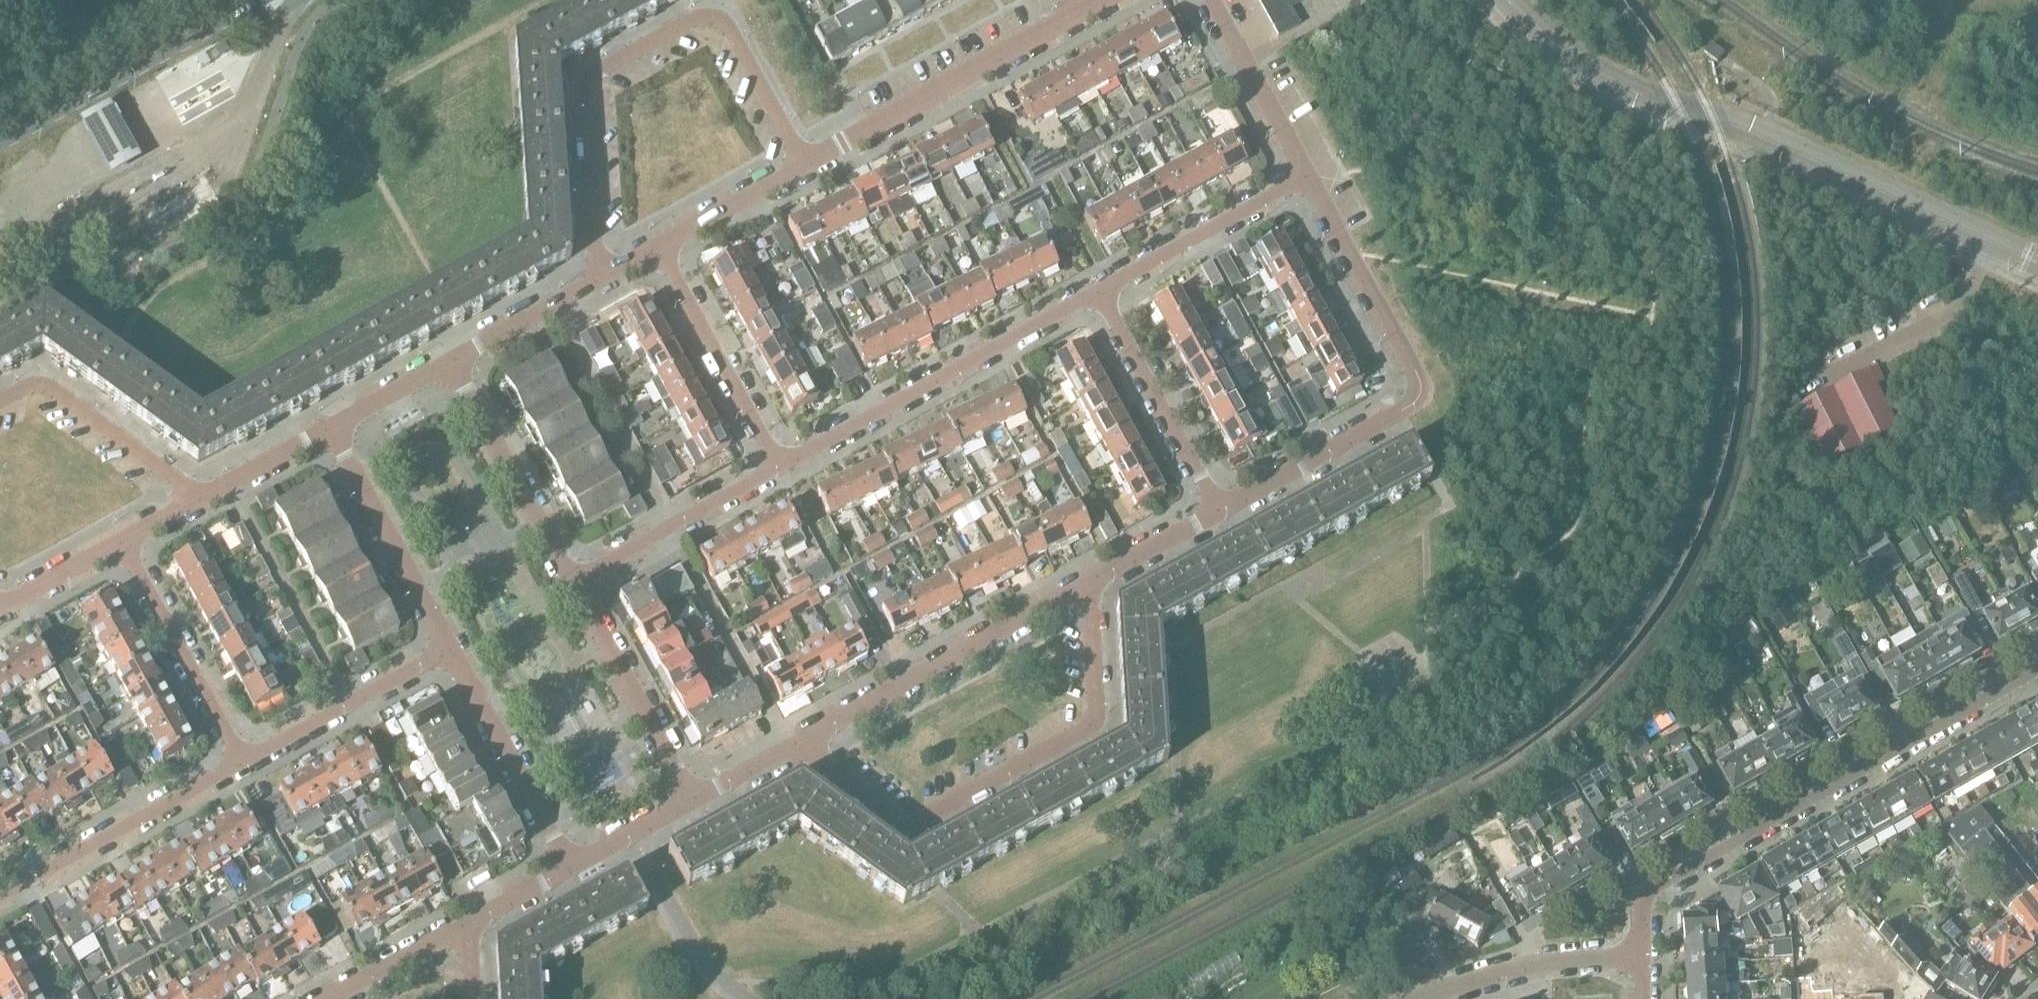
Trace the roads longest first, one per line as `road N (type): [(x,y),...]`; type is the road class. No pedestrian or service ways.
road 1 (unclassified): [(2037,263),(1749,131),(1623,87),(1559,47),(1507,0)]
road 2 (residential): [(596,283),(583,78),(688,19),(716,16),(728,24),(800,165)]
road 3 (residential): [(2037,668),(1646,894),(1641,957)]
road 4 (residential): [(1217,510),(1419,393),(1410,360),(1304,174)]
road 5 (residential): [(799,742),(909,820),(1087,726),(1094,708),(1086,582)]
road 6 (residential): [(778,466),(1097,290)]
road 7 (residential): [(799,742),(1086,582)]
road 8 (residential): [(800,165),(1079,12)]
road 9 (tertiary): [(0,145),(267,0)]
road 10 (residential): [(0,900),(241,762)]
road 11 (residential): [(451,652),(339,427)]
road 12 (residential): [(669,530),(549,310)]
road 13 (residential): [(1217,510),(1097,290)]
road 14 (residential): [(778,466),(657,247)]
road 15 (residential): [(349,704),(227,486)]
road 16 (residential): [(576,581),(456,363)]
road 17 (residential): [(241,762),(120,545)]
road 18 (residential): [(691,799),(576,581)]
road 19 (residential): [(566,868),(451,652)]
road 20 (residential): [(1097,290),(1304,174)]
road 21 (residential): [(0,399),(32,382),(45,384),(191,502)]
road 22 (residential): [(1420,998),(1551,960),(1641,957)]
road 23 (residential): [(1304,174),(1211,0)]
road 24 (tertiary): [(152,0),(0,83)]
road 25 (residential): [(657,247),(800,165)]
road 26 (residential): [(1086,582),(1217,510)]
road 27 (residential): [(341,998),(471,928)]
road 28 (residential): [(566,868),(691,799)]
road 29 (residential): [(0,608),(120,545)]
road 30 (residential): [(339,427),(456,363)]
road 31 (residential): [(227,486),(339,427)]
road 32 (residential): [(669,530),(778,466)]
road 33 (residential): [(241,762),(349,704)]
road 34 (residential): [(691,799),(799,742)]

